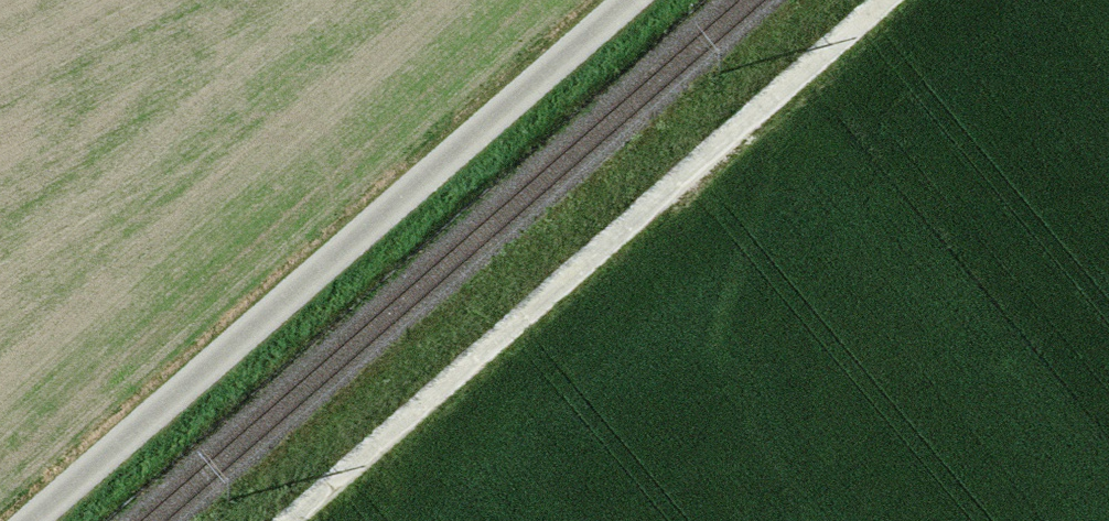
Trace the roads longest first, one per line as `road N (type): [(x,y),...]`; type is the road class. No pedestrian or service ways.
road 1 (track): [(880,0),(285,520)]
road 2 (track): [(628,0),(33,520)]

